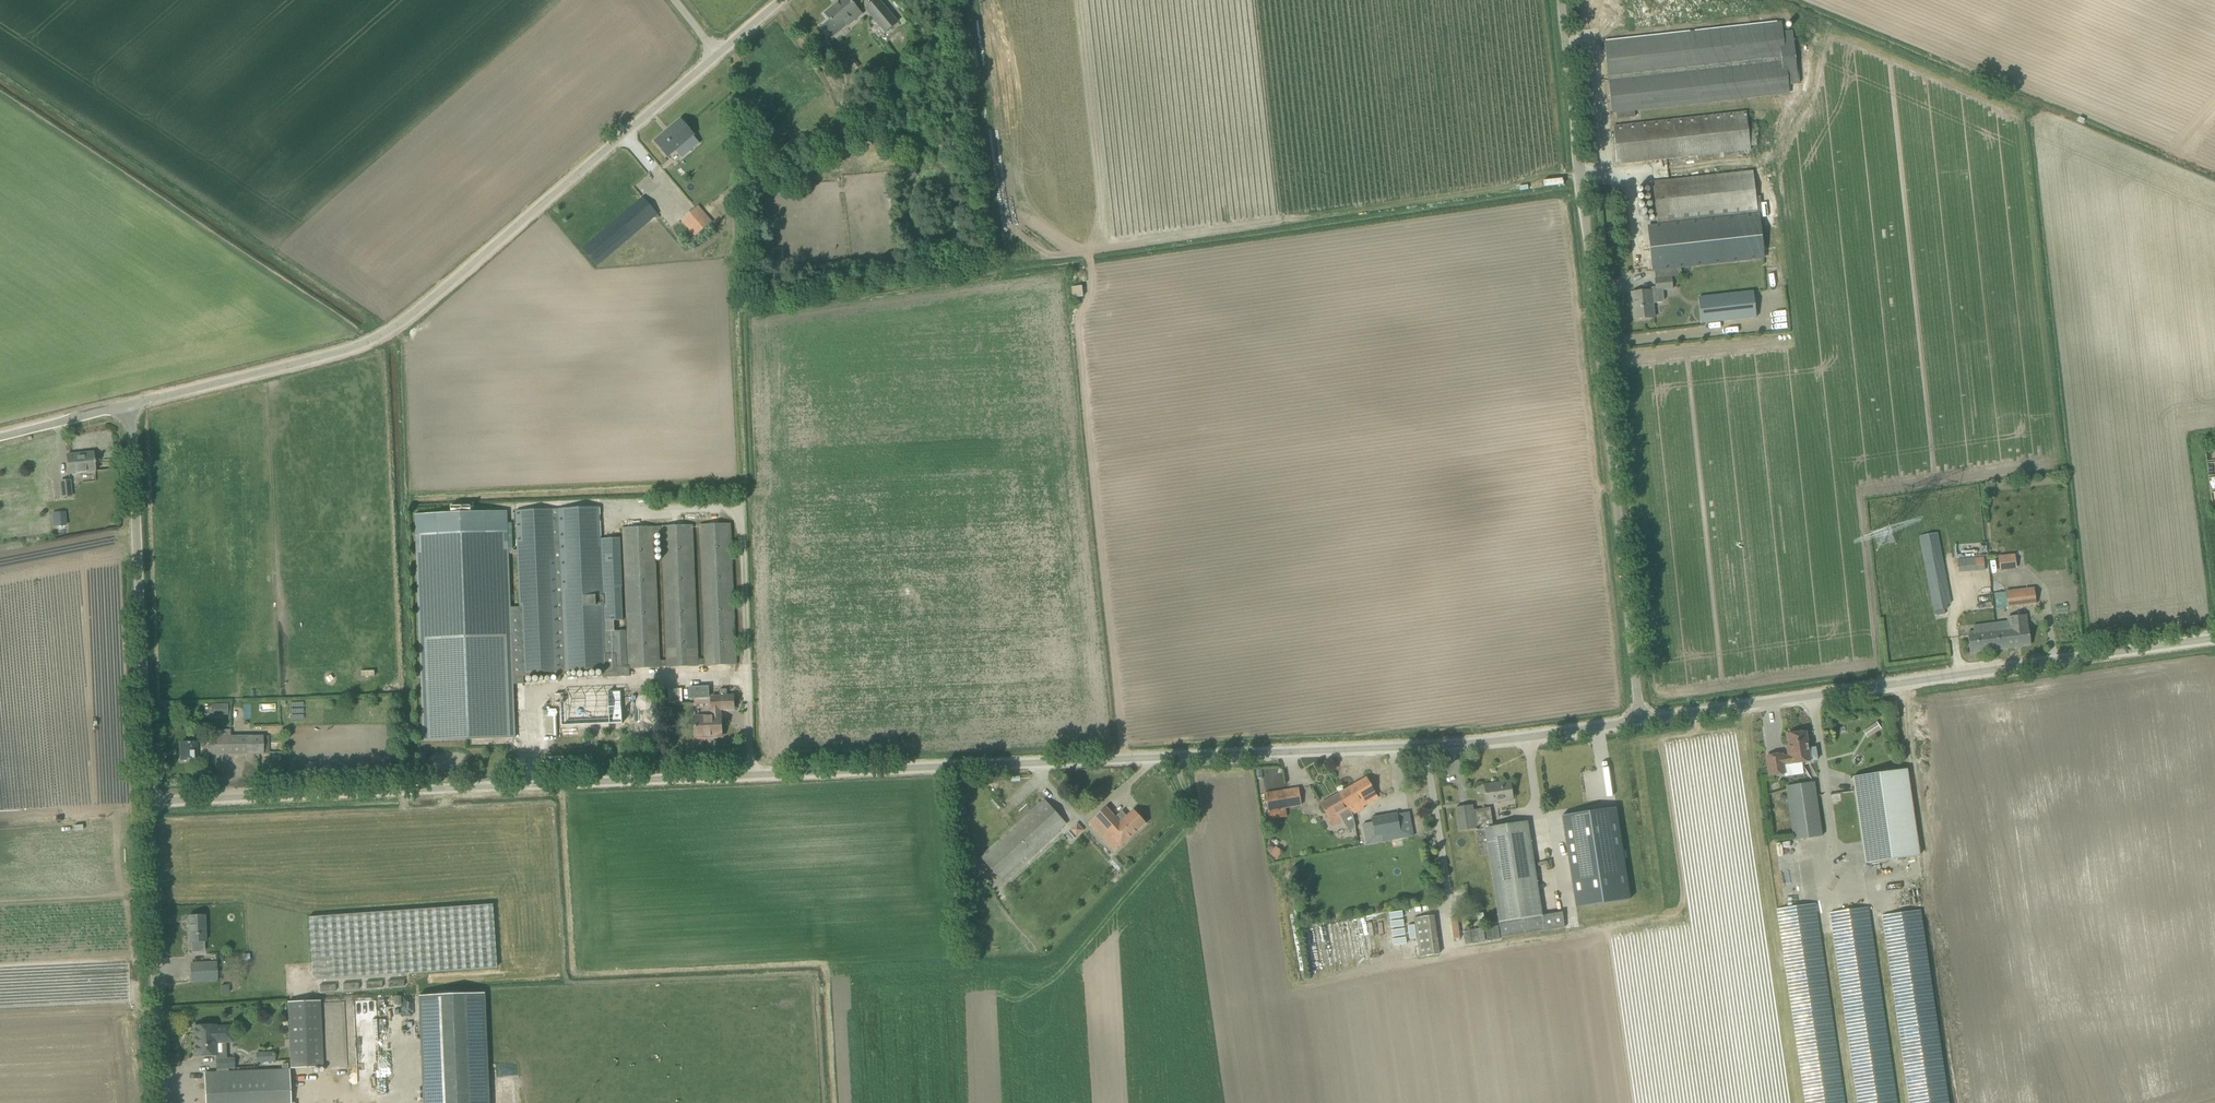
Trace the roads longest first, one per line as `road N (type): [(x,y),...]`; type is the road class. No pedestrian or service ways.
road 1 (unclassified): [(146,802),(1360,751),(1640,723)]
road 2 (unclassified): [(1640,723),(1558,0)]
road 3 (unclassified): [(124,398),(350,350),(392,329),(718,52)]
road 4 (unclassified): [(1640,723),(2214,641)]
road 5 (unclassified): [(146,802),(124,398)]
road 6 (track): [(1744,708),(1798,1102)]
road 7 (unclassified): [(159,1102),(146,802)]
road 8 (unclassified): [(0,429),(124,398)]

